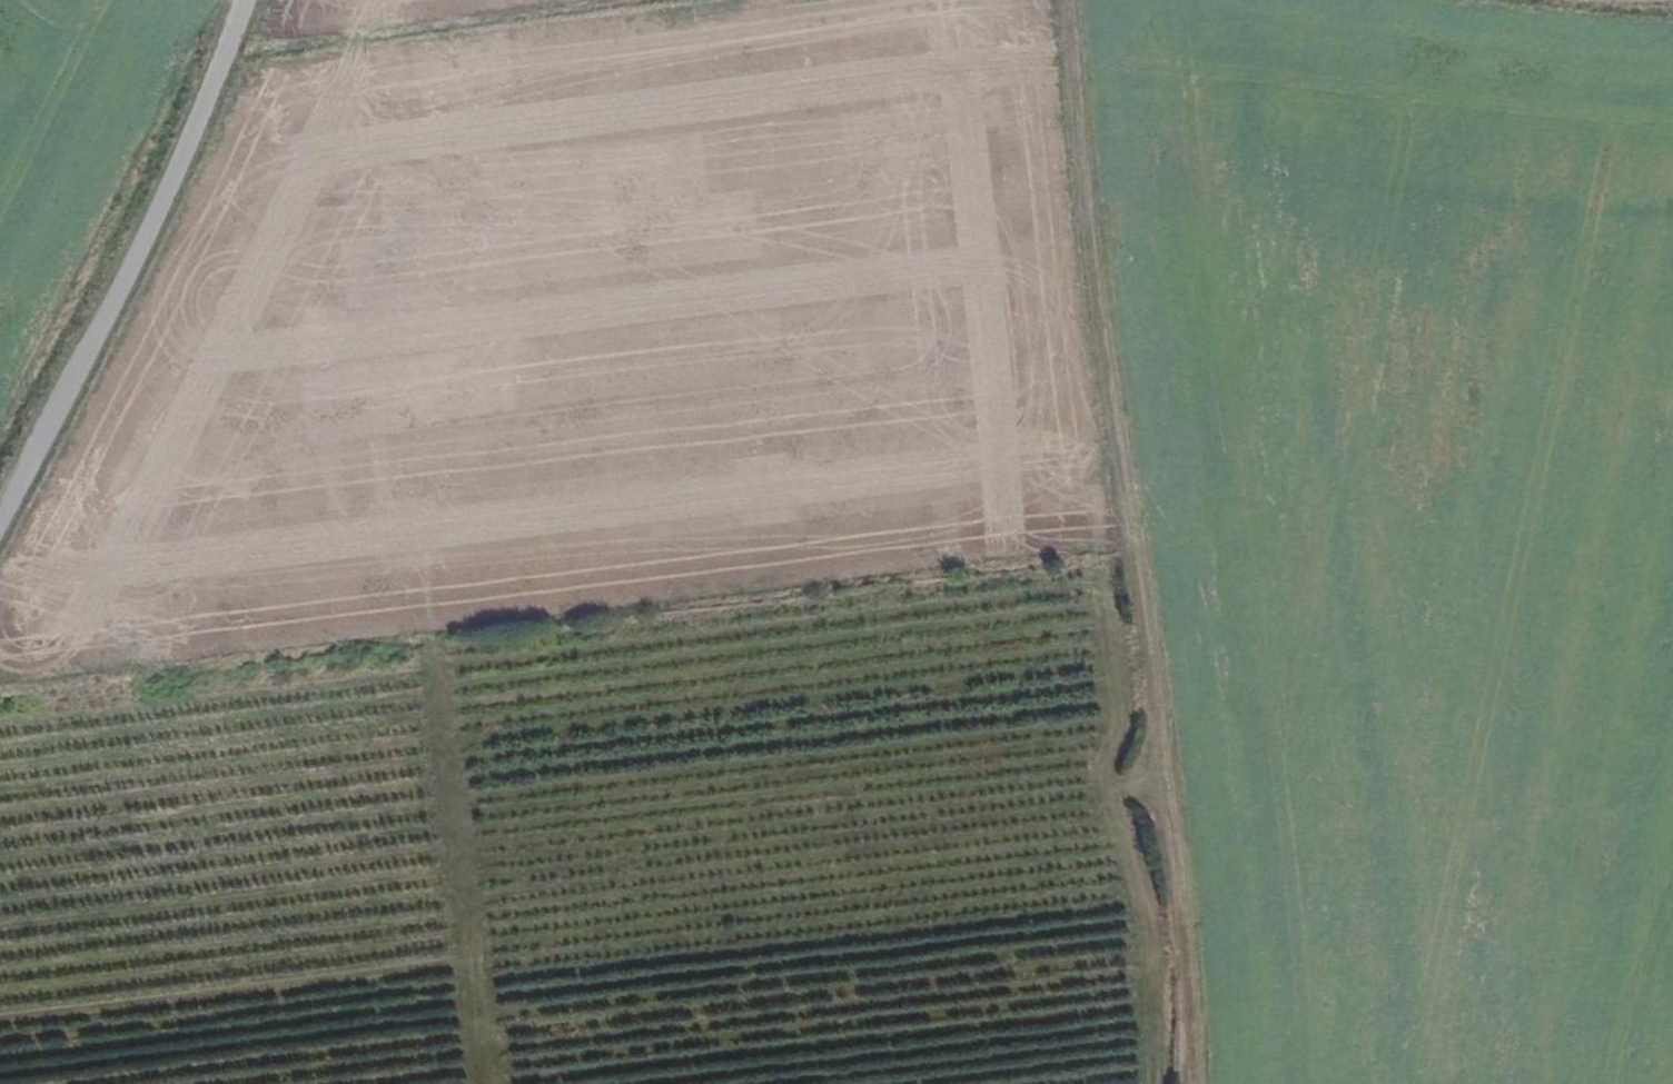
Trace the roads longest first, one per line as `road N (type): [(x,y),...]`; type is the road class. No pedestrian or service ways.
road 1 (track): [(1188,1083),(1186,967),(1091,205),(1073,0)]
road 2 (unclassified): [(241,0),(129,262),(0,514)]

